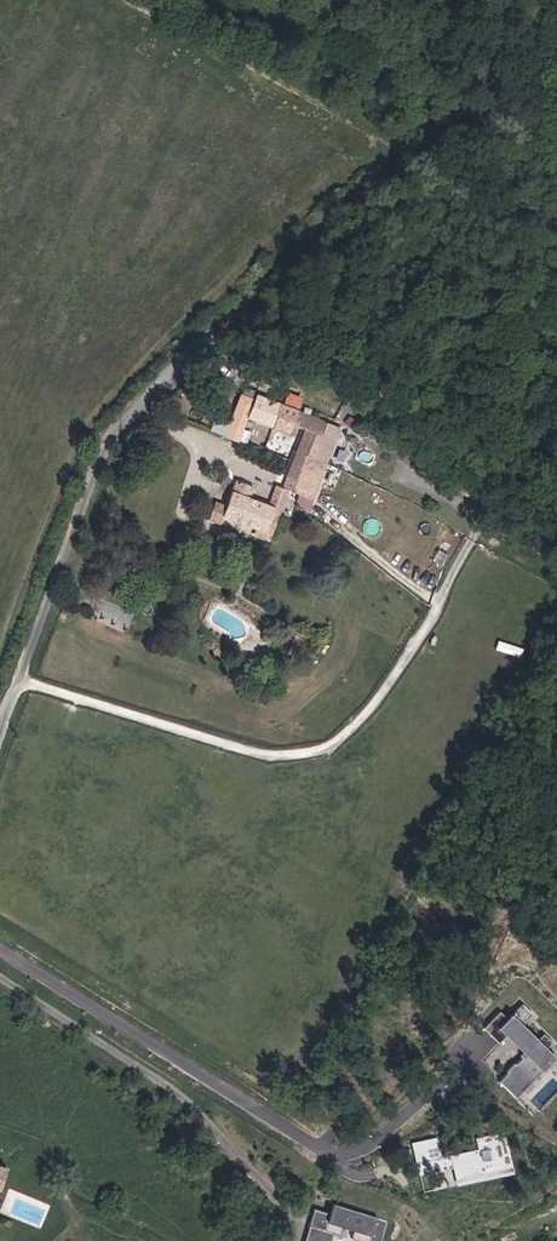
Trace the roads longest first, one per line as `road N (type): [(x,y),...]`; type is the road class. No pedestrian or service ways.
road 1 (track): [(556,50),(446,119),(146,401)]
road 2 (unclassified): [(146,401),(106,447),(0,755)]
road 3 (track): [(325,232),(444,285),(517,360),(556,379)]

